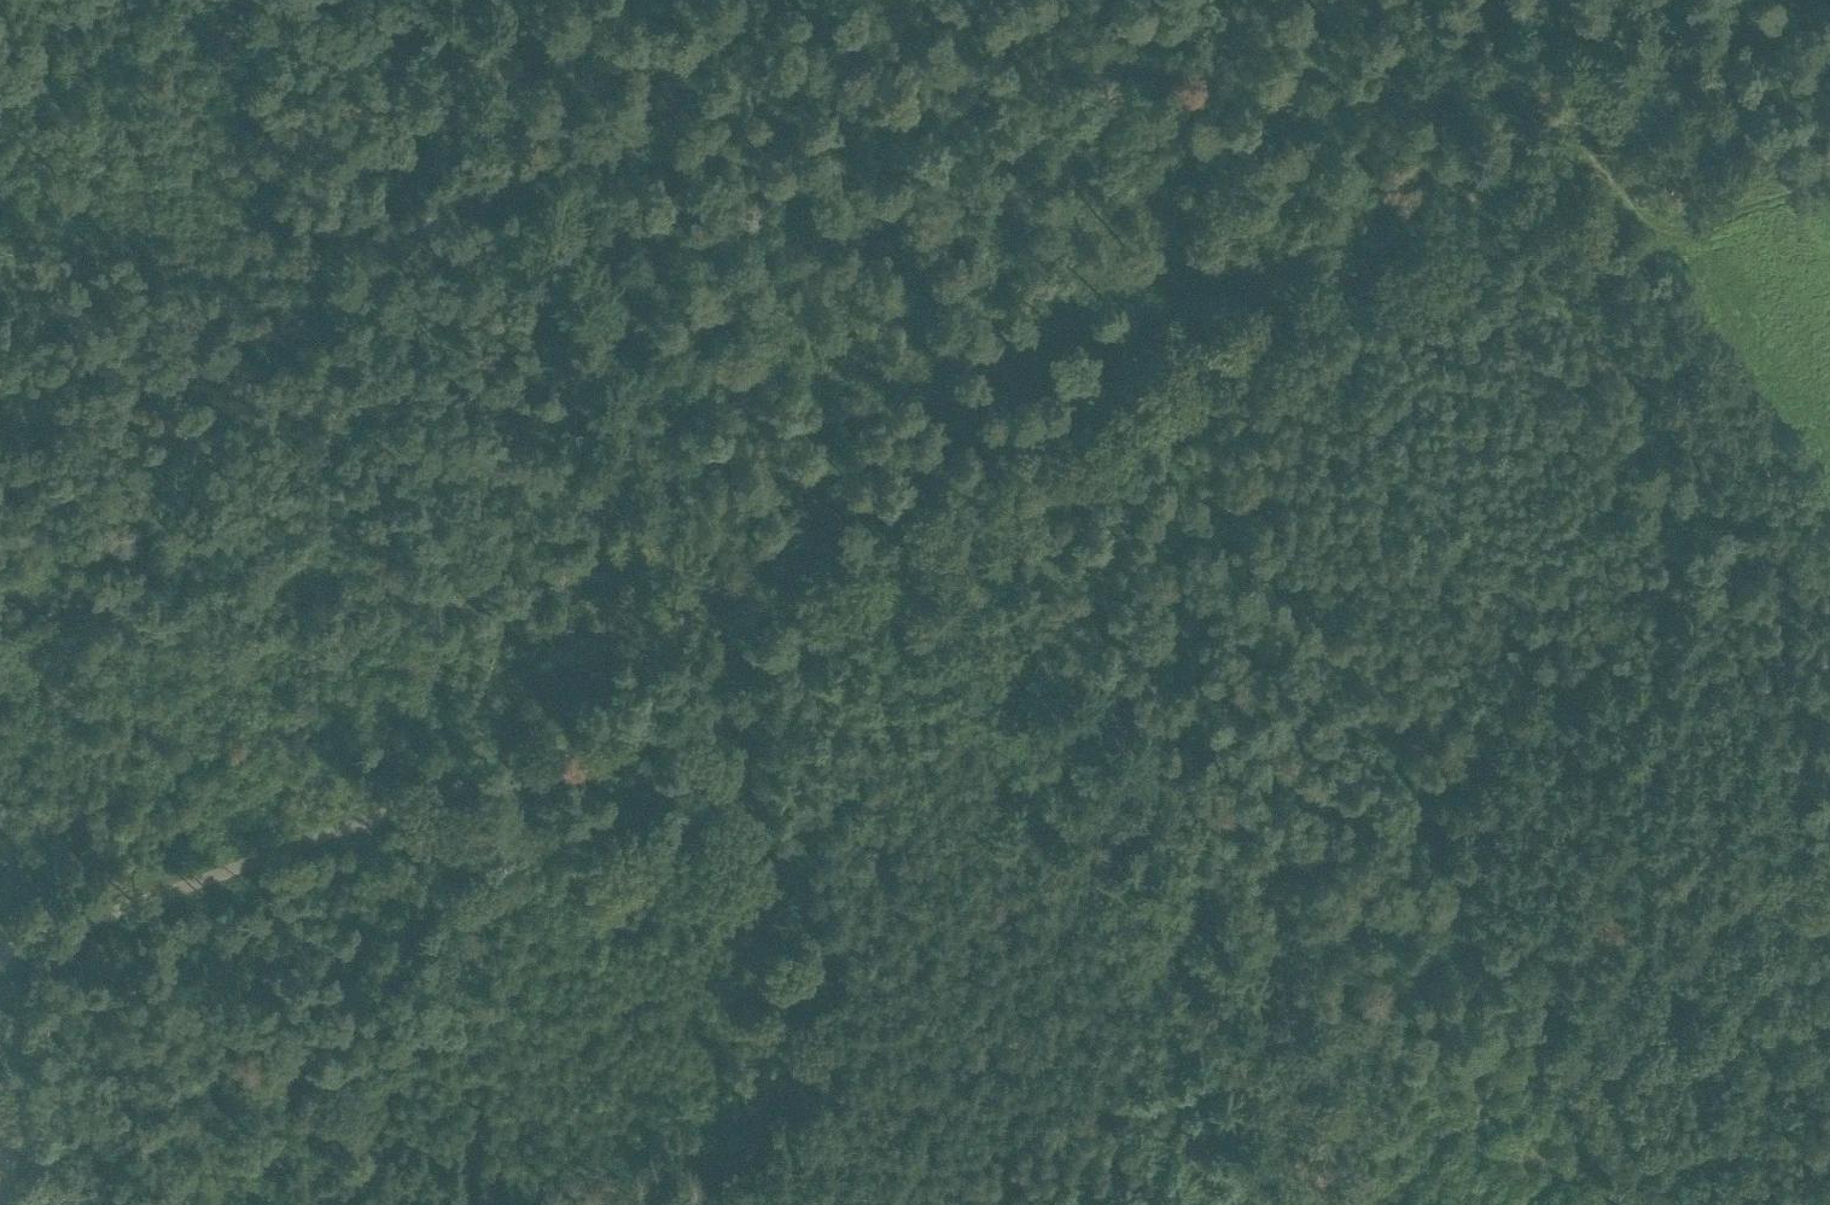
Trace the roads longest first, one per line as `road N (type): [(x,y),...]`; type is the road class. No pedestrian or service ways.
road 1 (track): [(1783,0),(748,666),(650,717),(0,952)]
road 2 (track): [(748,666),(703,491),(534,0)]
road 3 (track): [(0,1030),(52,1204)]

